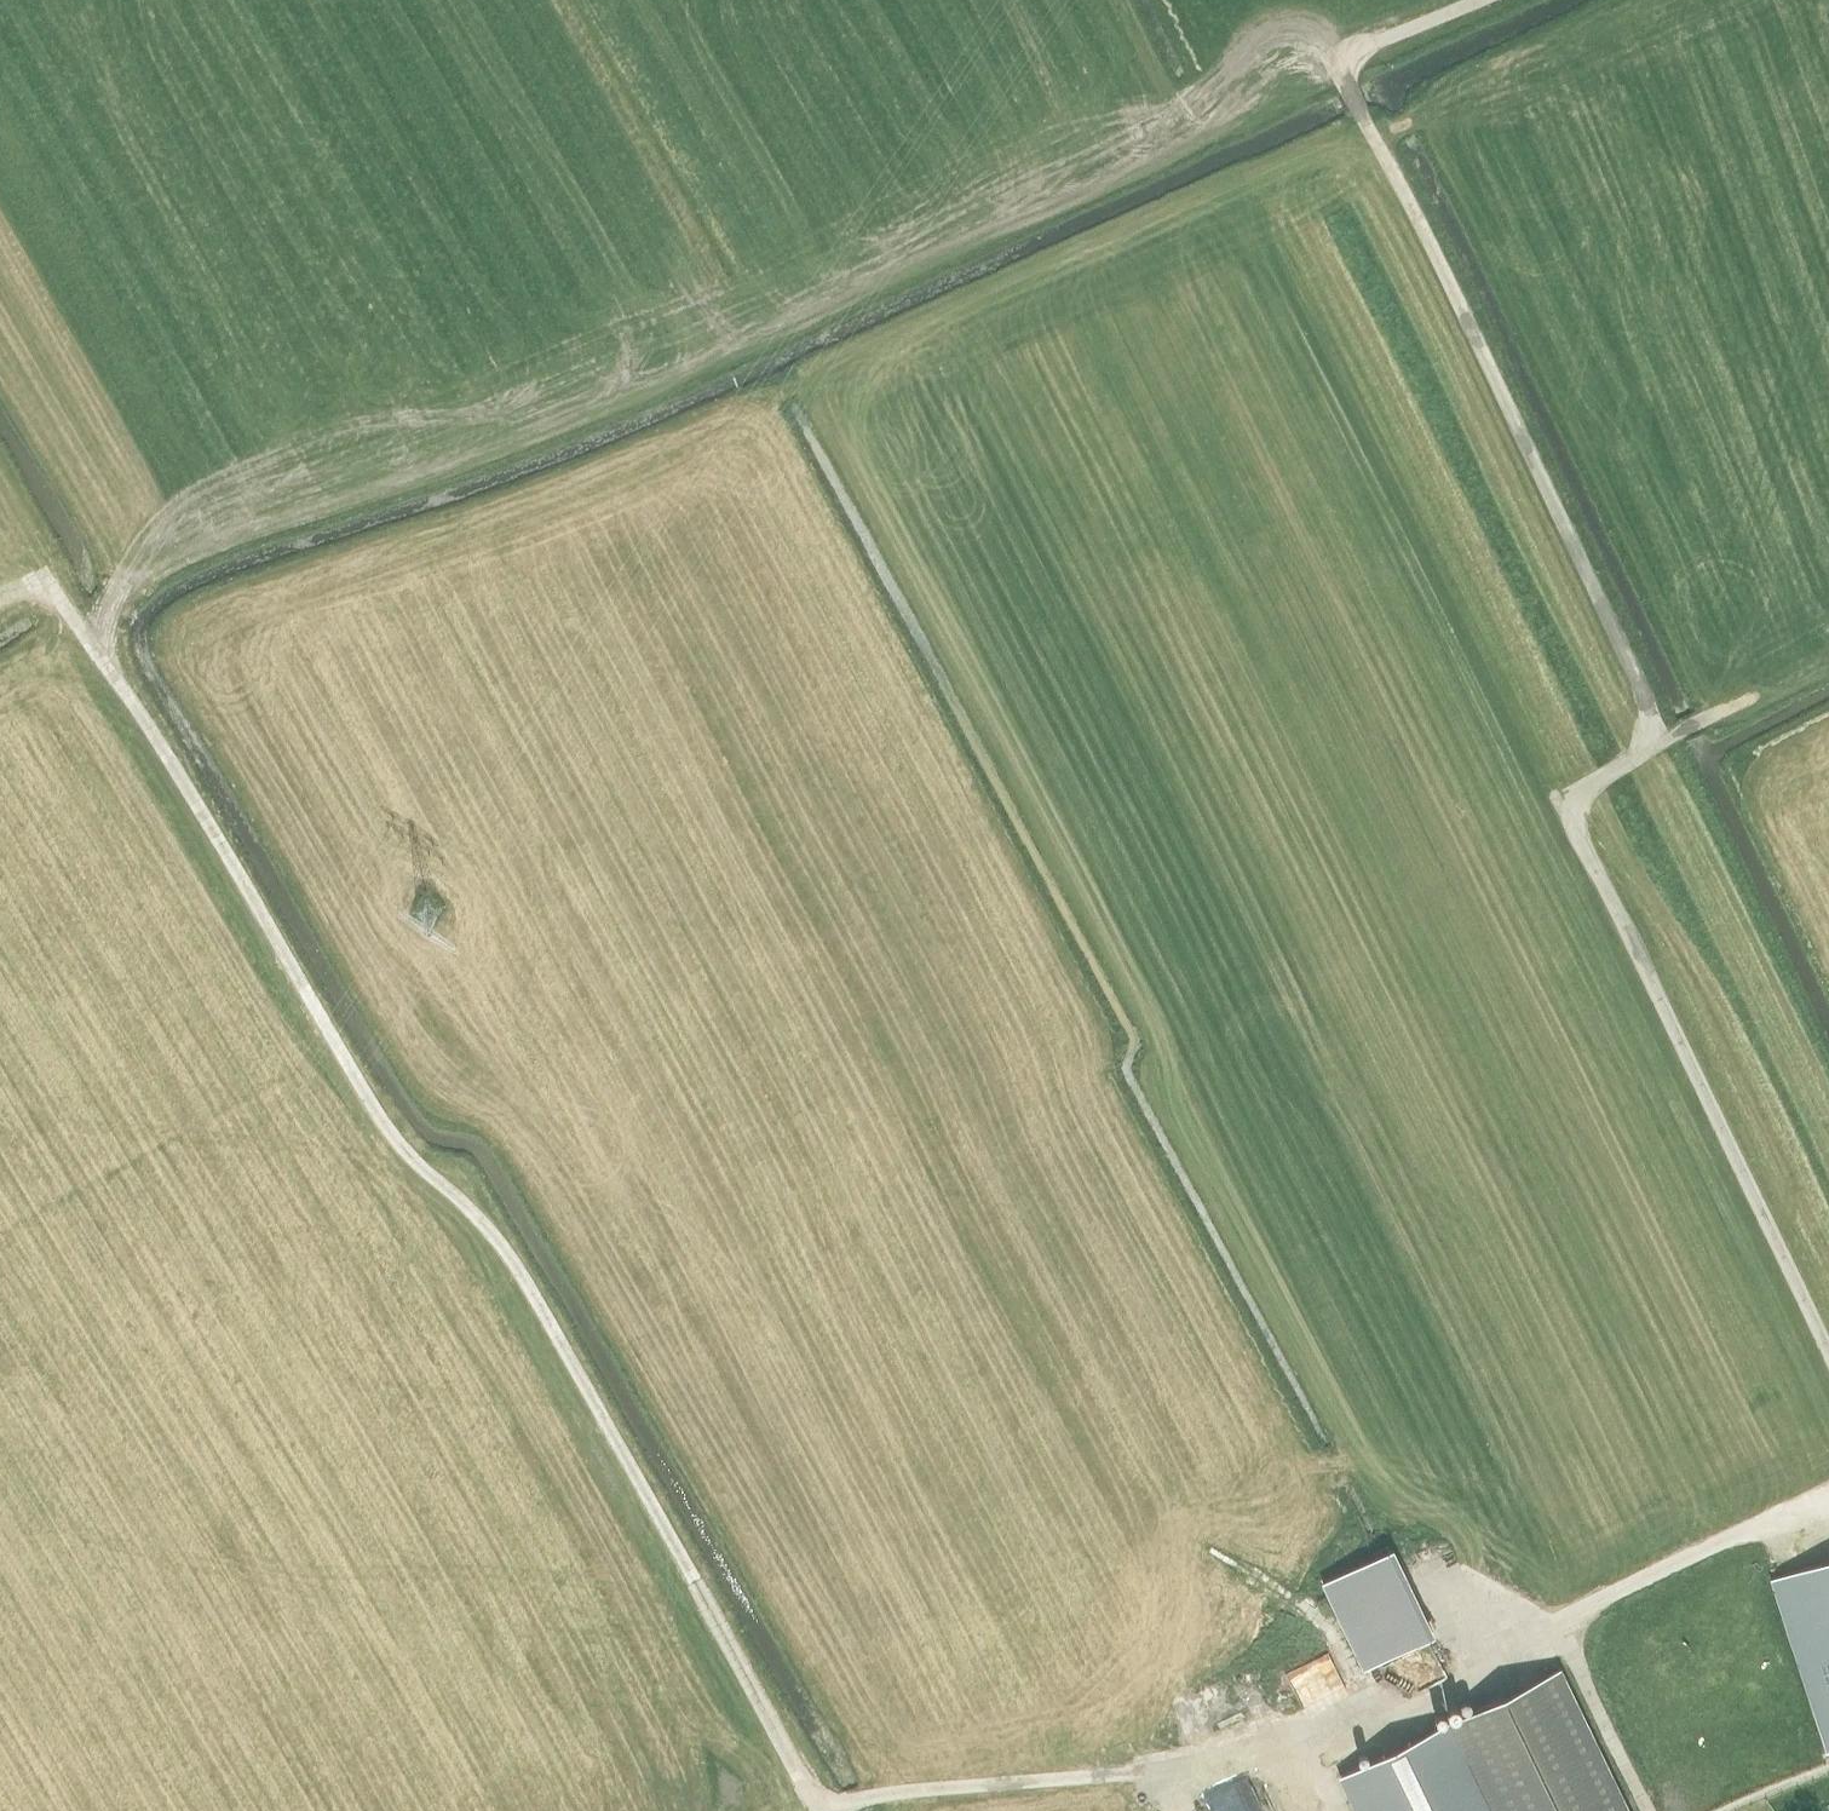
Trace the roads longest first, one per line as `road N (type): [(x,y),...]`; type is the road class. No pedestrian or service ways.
road 1 (track): [(1142,1772),(914,1791),(821,1808),(511,1256),(389,1130),(168,756),(42,571)]
road 2 (track): [(1828,1349),(1580,838),(1574,812),(1580,796),(1663,743),(1648,702),(1343,69),(1356,51),(1479,0)]
road 3 (track): [(1557,1622),(1779,1519),(1828,1505)]

